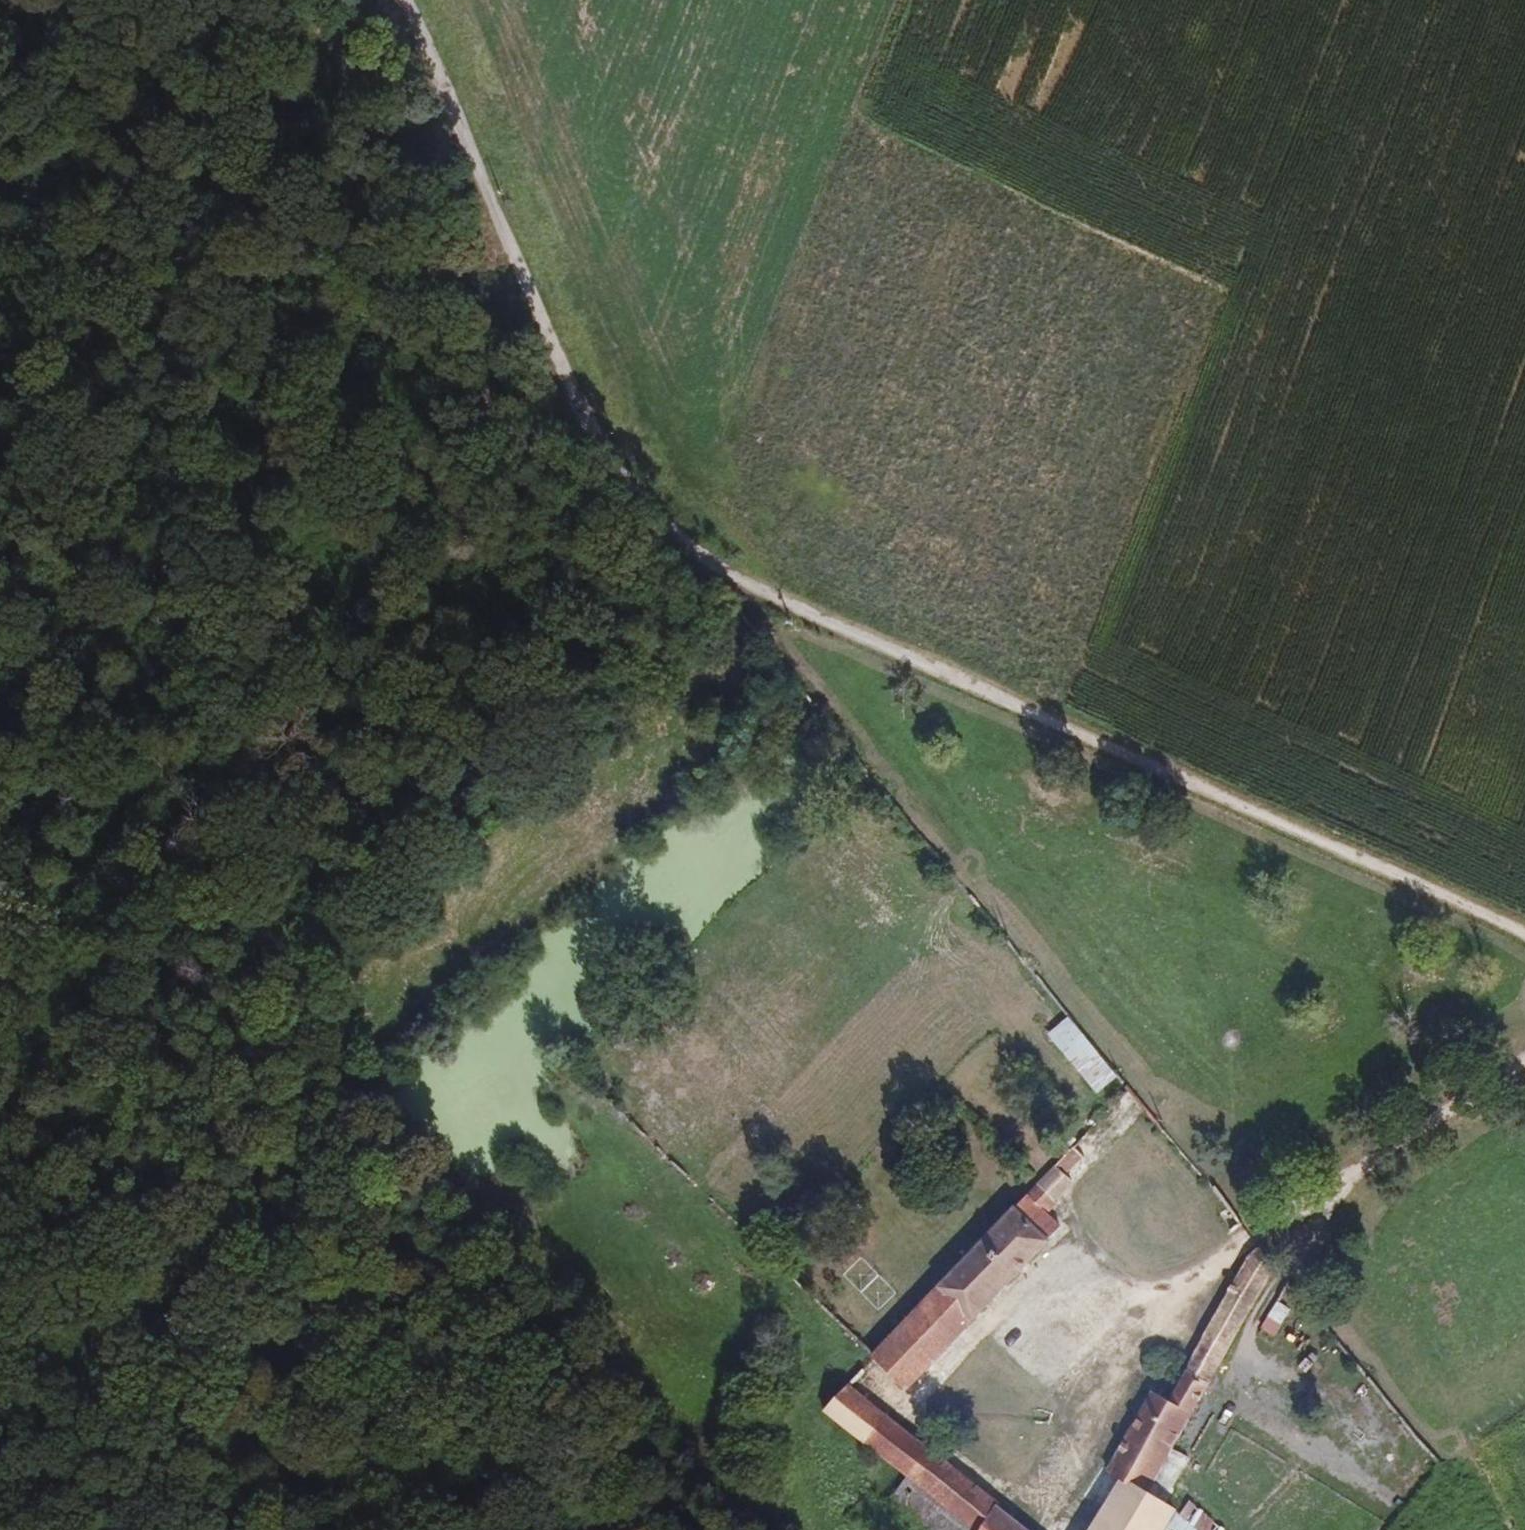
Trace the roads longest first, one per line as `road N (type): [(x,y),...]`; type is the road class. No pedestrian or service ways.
road 1 (track): [(400,0),(633,488),(715,588),(1524,950)]
road 2 (track): [(1253,1234),(1524,1048)]

